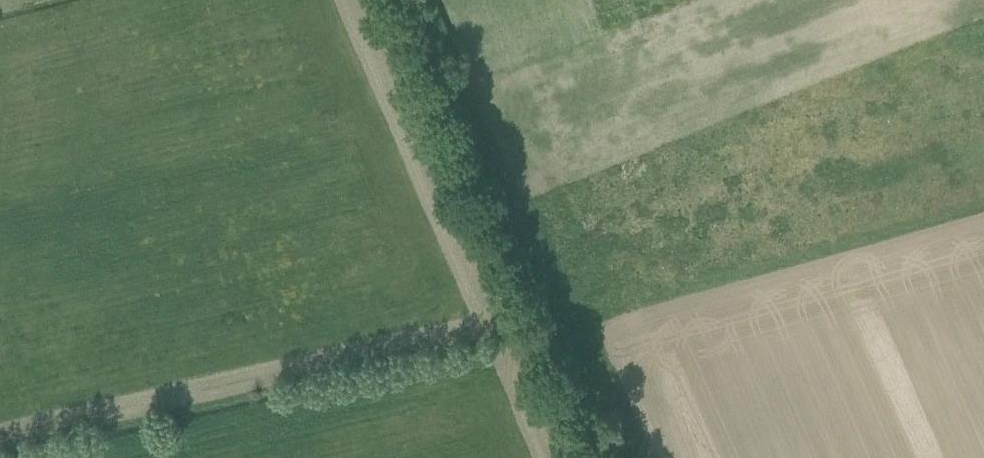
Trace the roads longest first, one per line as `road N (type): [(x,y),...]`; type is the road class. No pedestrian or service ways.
road 1 (track): [(407,0),(606,457)]

